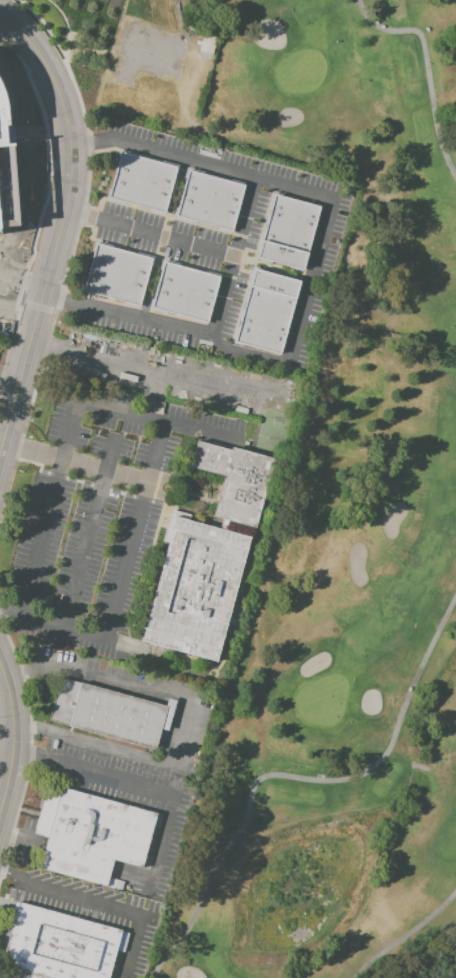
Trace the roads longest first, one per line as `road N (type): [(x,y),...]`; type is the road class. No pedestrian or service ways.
road 1 (residential): [(0,16),(47,70),(71,159),(0,456)]
road 2 (residential): [(0,670),(13,719),(0,811)]

